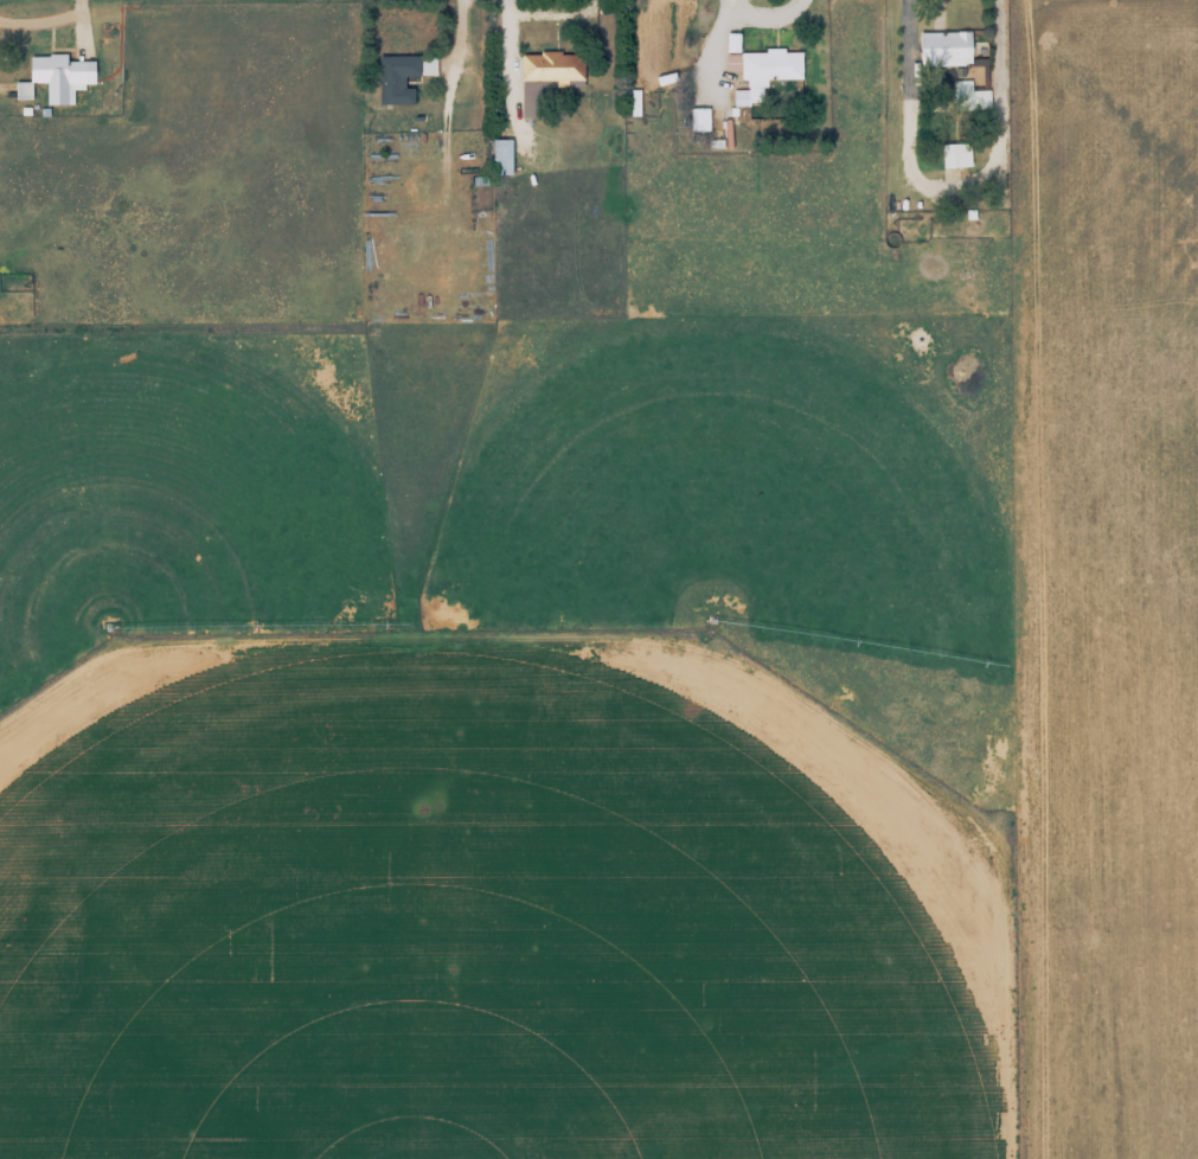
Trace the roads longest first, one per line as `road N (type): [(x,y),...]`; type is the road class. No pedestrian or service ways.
road 1 (residential): [(1009,1158),(1001,0)]

